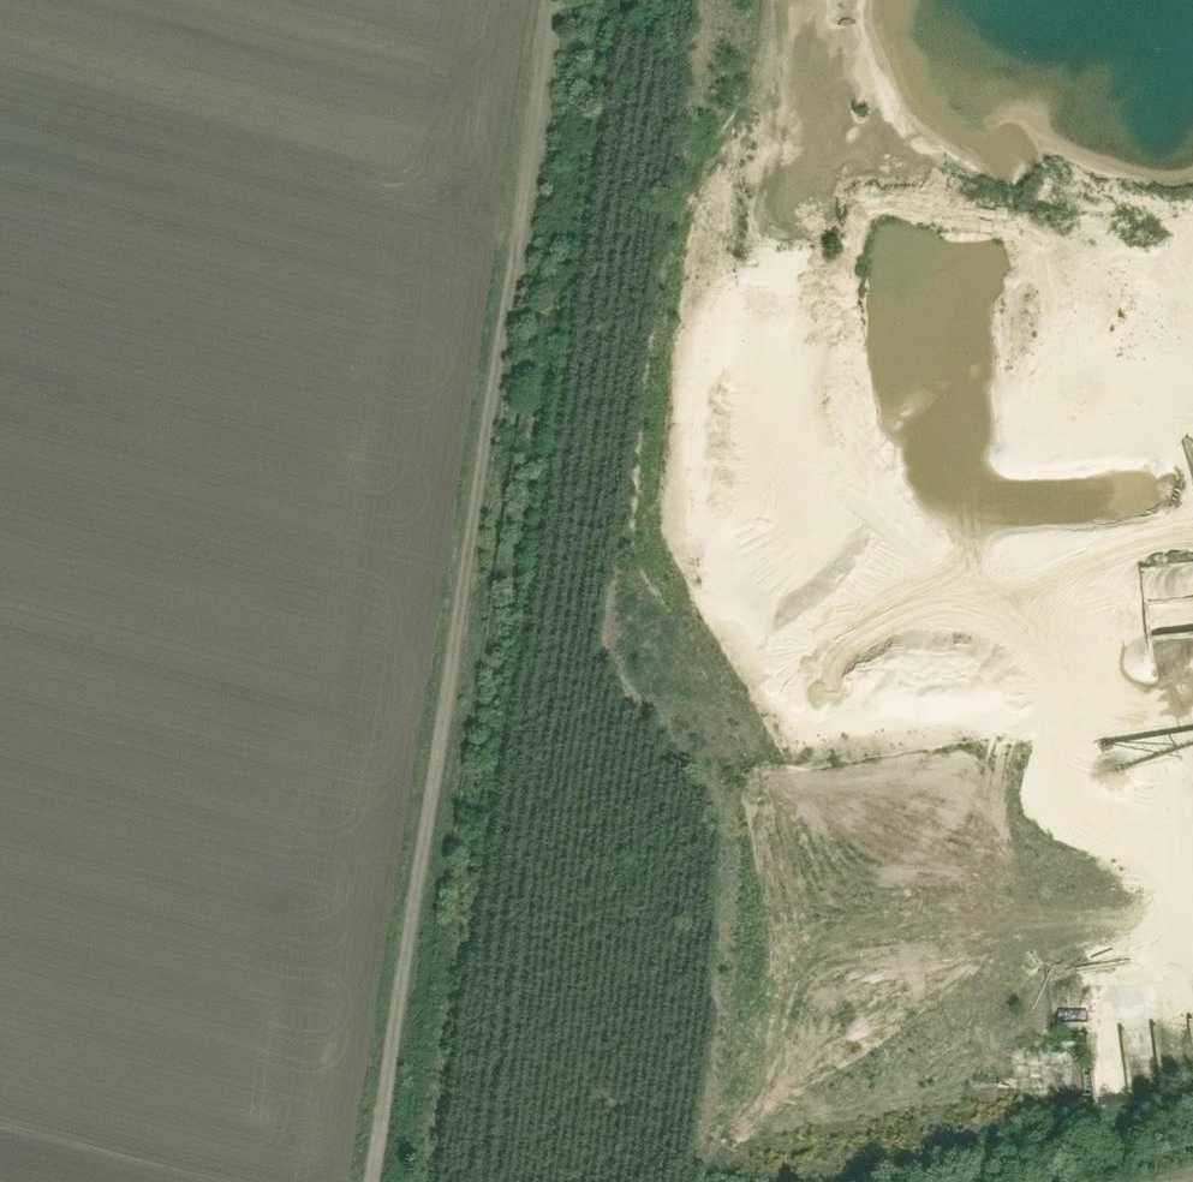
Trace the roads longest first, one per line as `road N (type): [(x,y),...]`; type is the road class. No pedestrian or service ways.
road 1 (track): [(557,0),(373,1181)]

